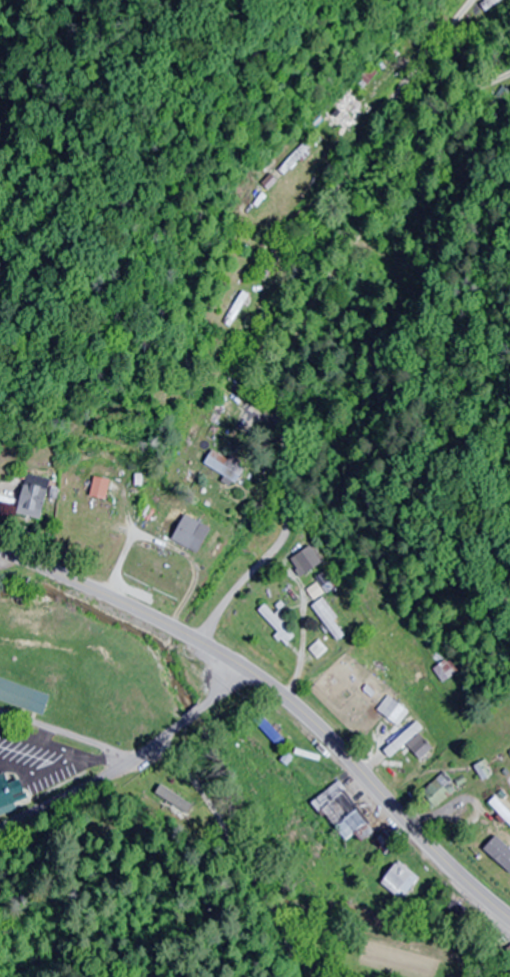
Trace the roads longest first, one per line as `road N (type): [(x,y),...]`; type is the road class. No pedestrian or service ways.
road 1 (primary): [(0,551),(156,623),(271,692),(509,921)]
road 2 (residential): [(201,647),(286,539),(292,476),(273,350),(312,237),(392,105)]
road 3 (residential): [(0,832),(123,772),(246,675)]
road 4 (residential): [(139,760),(0,709)]

